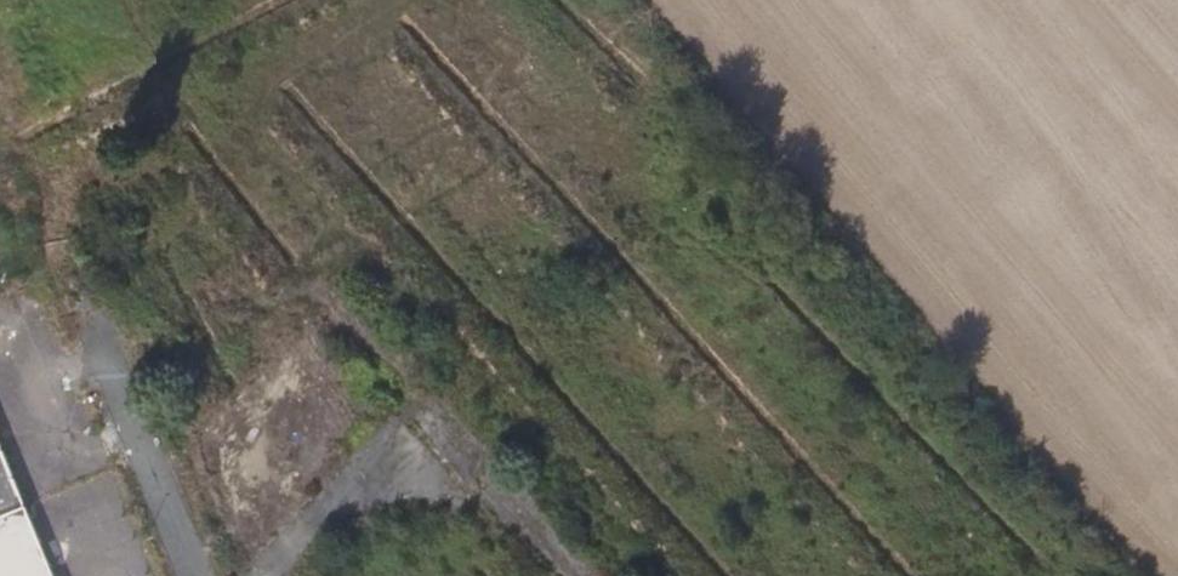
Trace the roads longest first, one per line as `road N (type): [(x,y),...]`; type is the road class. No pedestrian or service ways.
road 1 (unknown): [(198,575),(138,430)]

